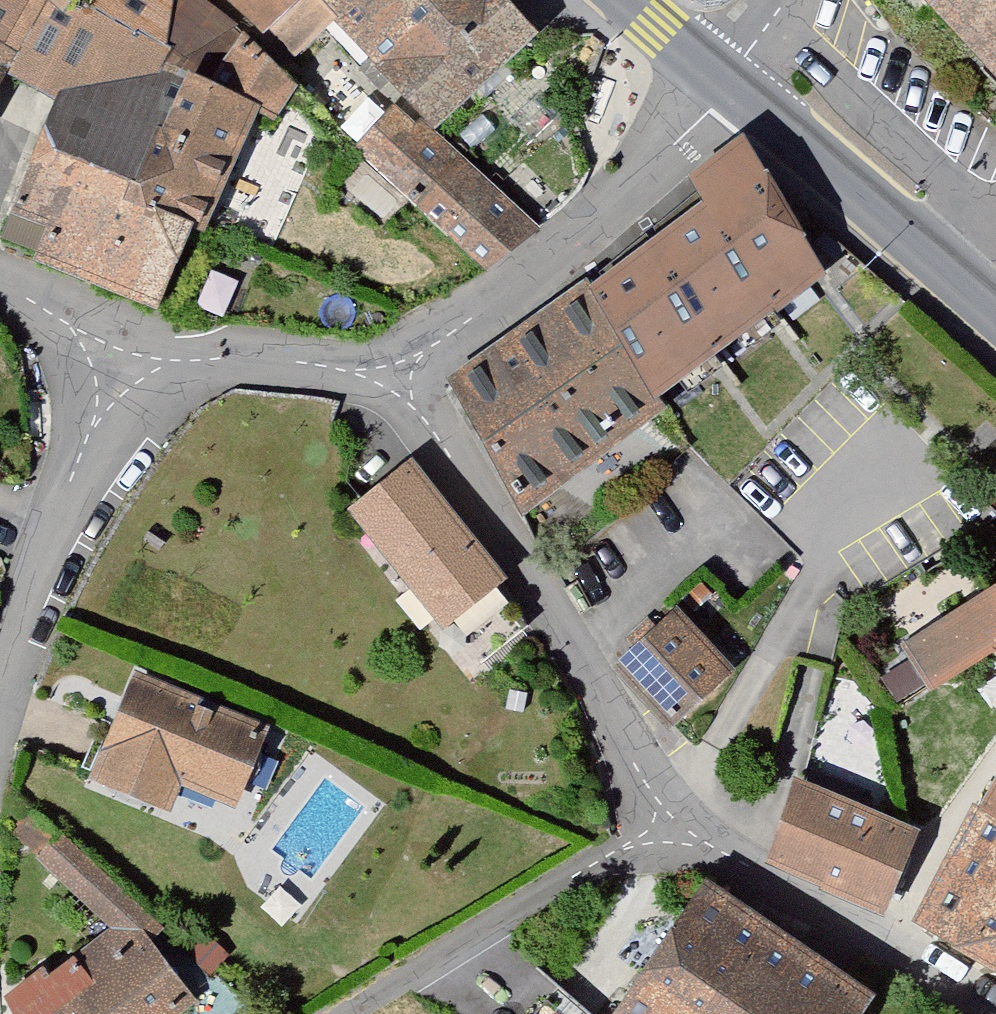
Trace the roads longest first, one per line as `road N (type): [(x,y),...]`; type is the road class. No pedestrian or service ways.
road 1 (residential): [(669,834),(542,593),(394,375)]
road 2 (residential): [(724,89),(570,245),(394,375)]
road 3 (residential): [(995,1013),(669,834)]
road 4 (residential): [(0,696),(94,454),(123,351)]
road 5 (residential): [(353,1013),(669,834)]
road 6 (secondary): [(724,89),(969,291)]
road 7 (residential): [(816,572),(669,834)]
road 8 (residential): [(394,375),(123,351)]
road 9 (residential): [(123,351),(0,287)]
road 10 (secondary): [(621,0),(724,89)]

